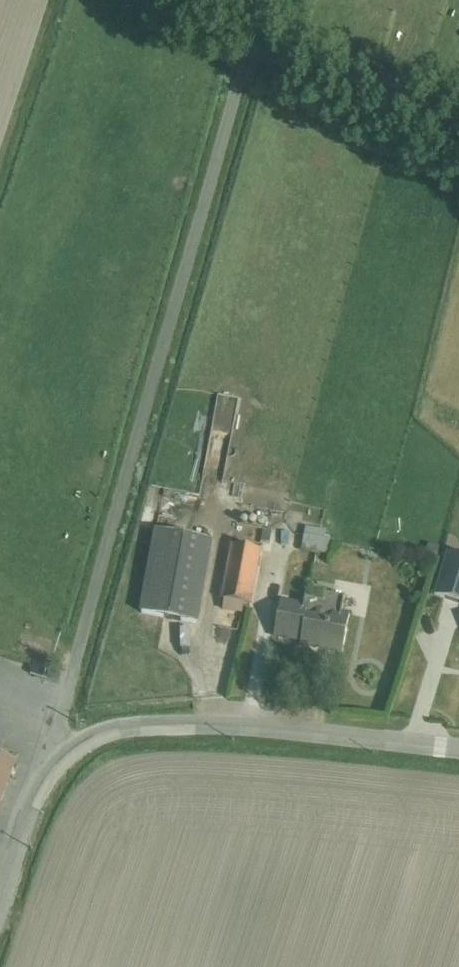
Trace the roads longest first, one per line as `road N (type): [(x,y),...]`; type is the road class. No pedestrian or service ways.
road 1 (unclassified): [(64,757),(64,694),(256,37)]
road 2 (unclassified): [(64,757),(133,729),(192,726),(458,751)]
road 3 (unclassified): [(458,161),(256,37)]

